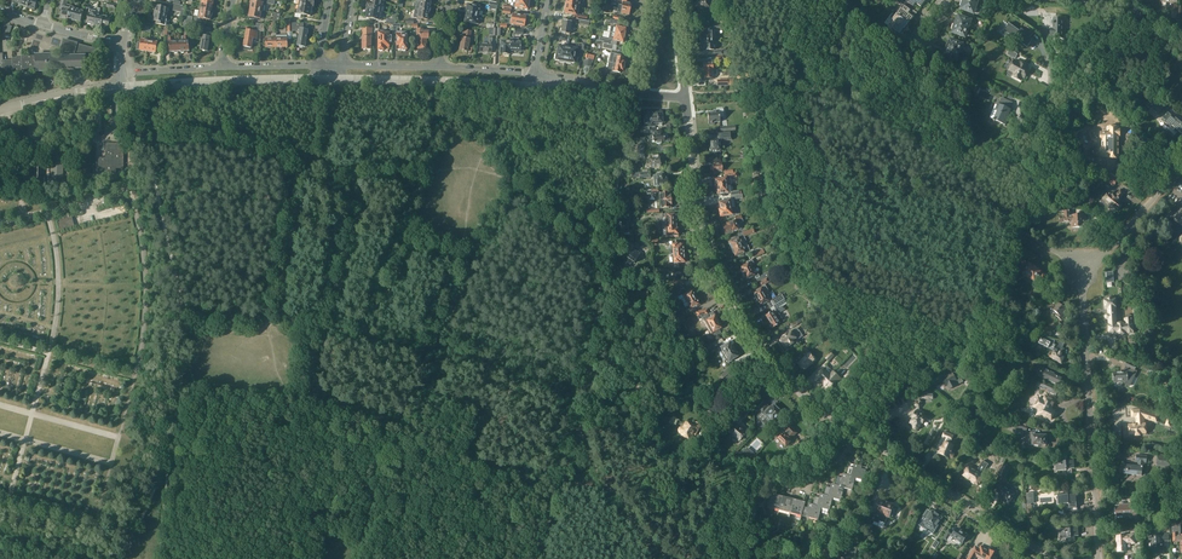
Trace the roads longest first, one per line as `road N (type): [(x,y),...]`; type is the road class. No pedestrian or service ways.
road 1 (residential): [(1050,558),(823,412),(782,375),(703,232),(686,93)]
road 2 (residential): [(1078,265),(1100,558)]
road 3 (residential): [(324,79),(533,81)]
road 4 (residential): [(122,88),(324,79)]
road 5 (residential): [(601,257),(639,93)]
road 6 (residential): [(1181,166),(1111,249),(1078,265)]
road 7 (residential): [(1078,265),(1016,224),(976,175)]
road 8 (residential): [(0,110),(122,88)]

